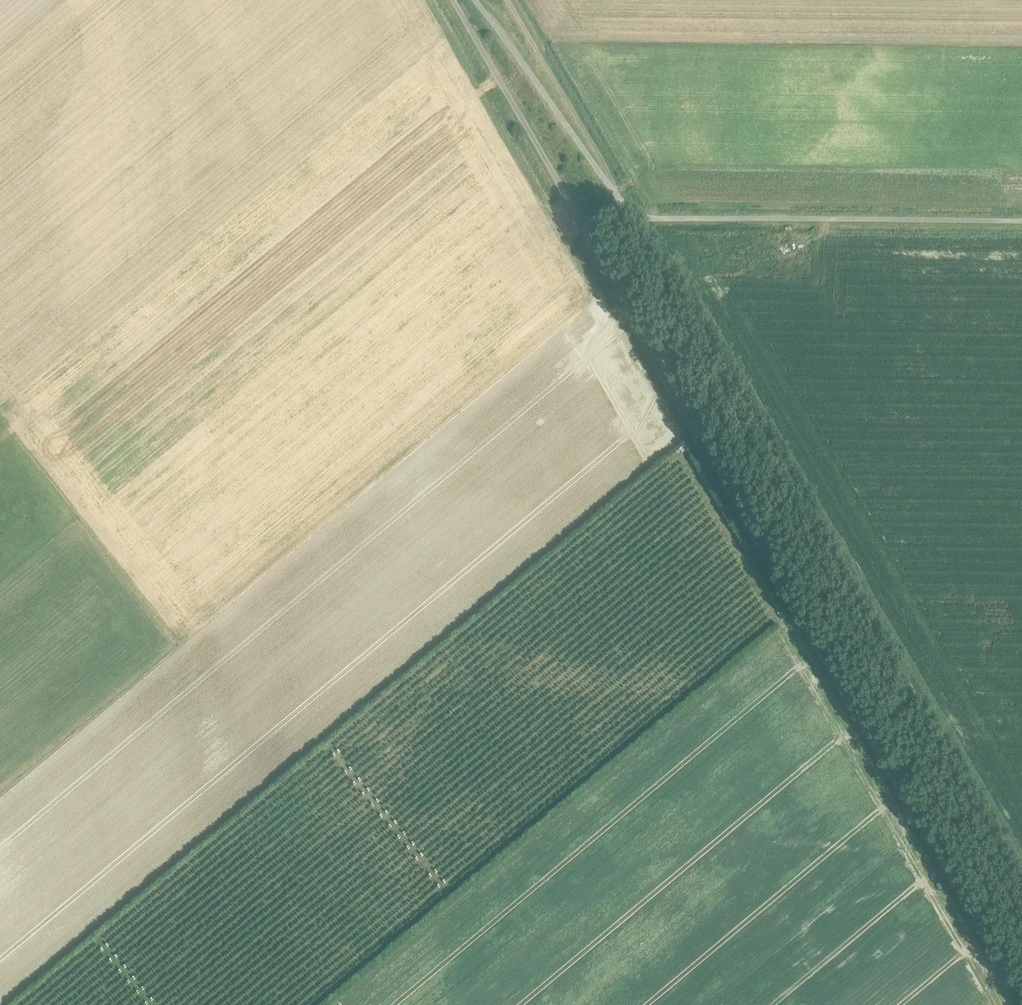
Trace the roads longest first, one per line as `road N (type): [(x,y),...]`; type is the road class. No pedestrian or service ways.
road 1 (track): [(453,0),(1021,986)]
road 2 (unclassified): [(1021,224),(638,217),(476,0)]
road 3 (track): [(506,0),(602,160),(613,193)]

